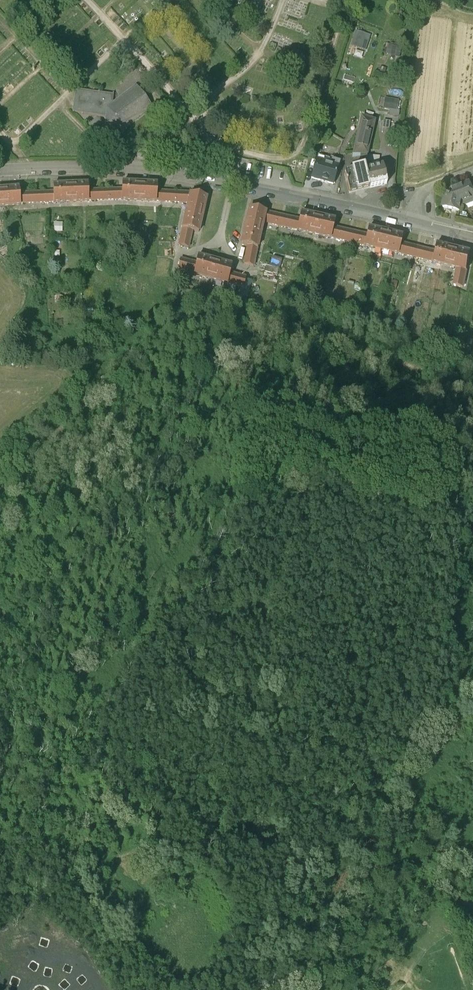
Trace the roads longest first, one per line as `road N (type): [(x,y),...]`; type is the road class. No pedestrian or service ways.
road 1 (residential): [(409,218),(203,174),(0,171)]

